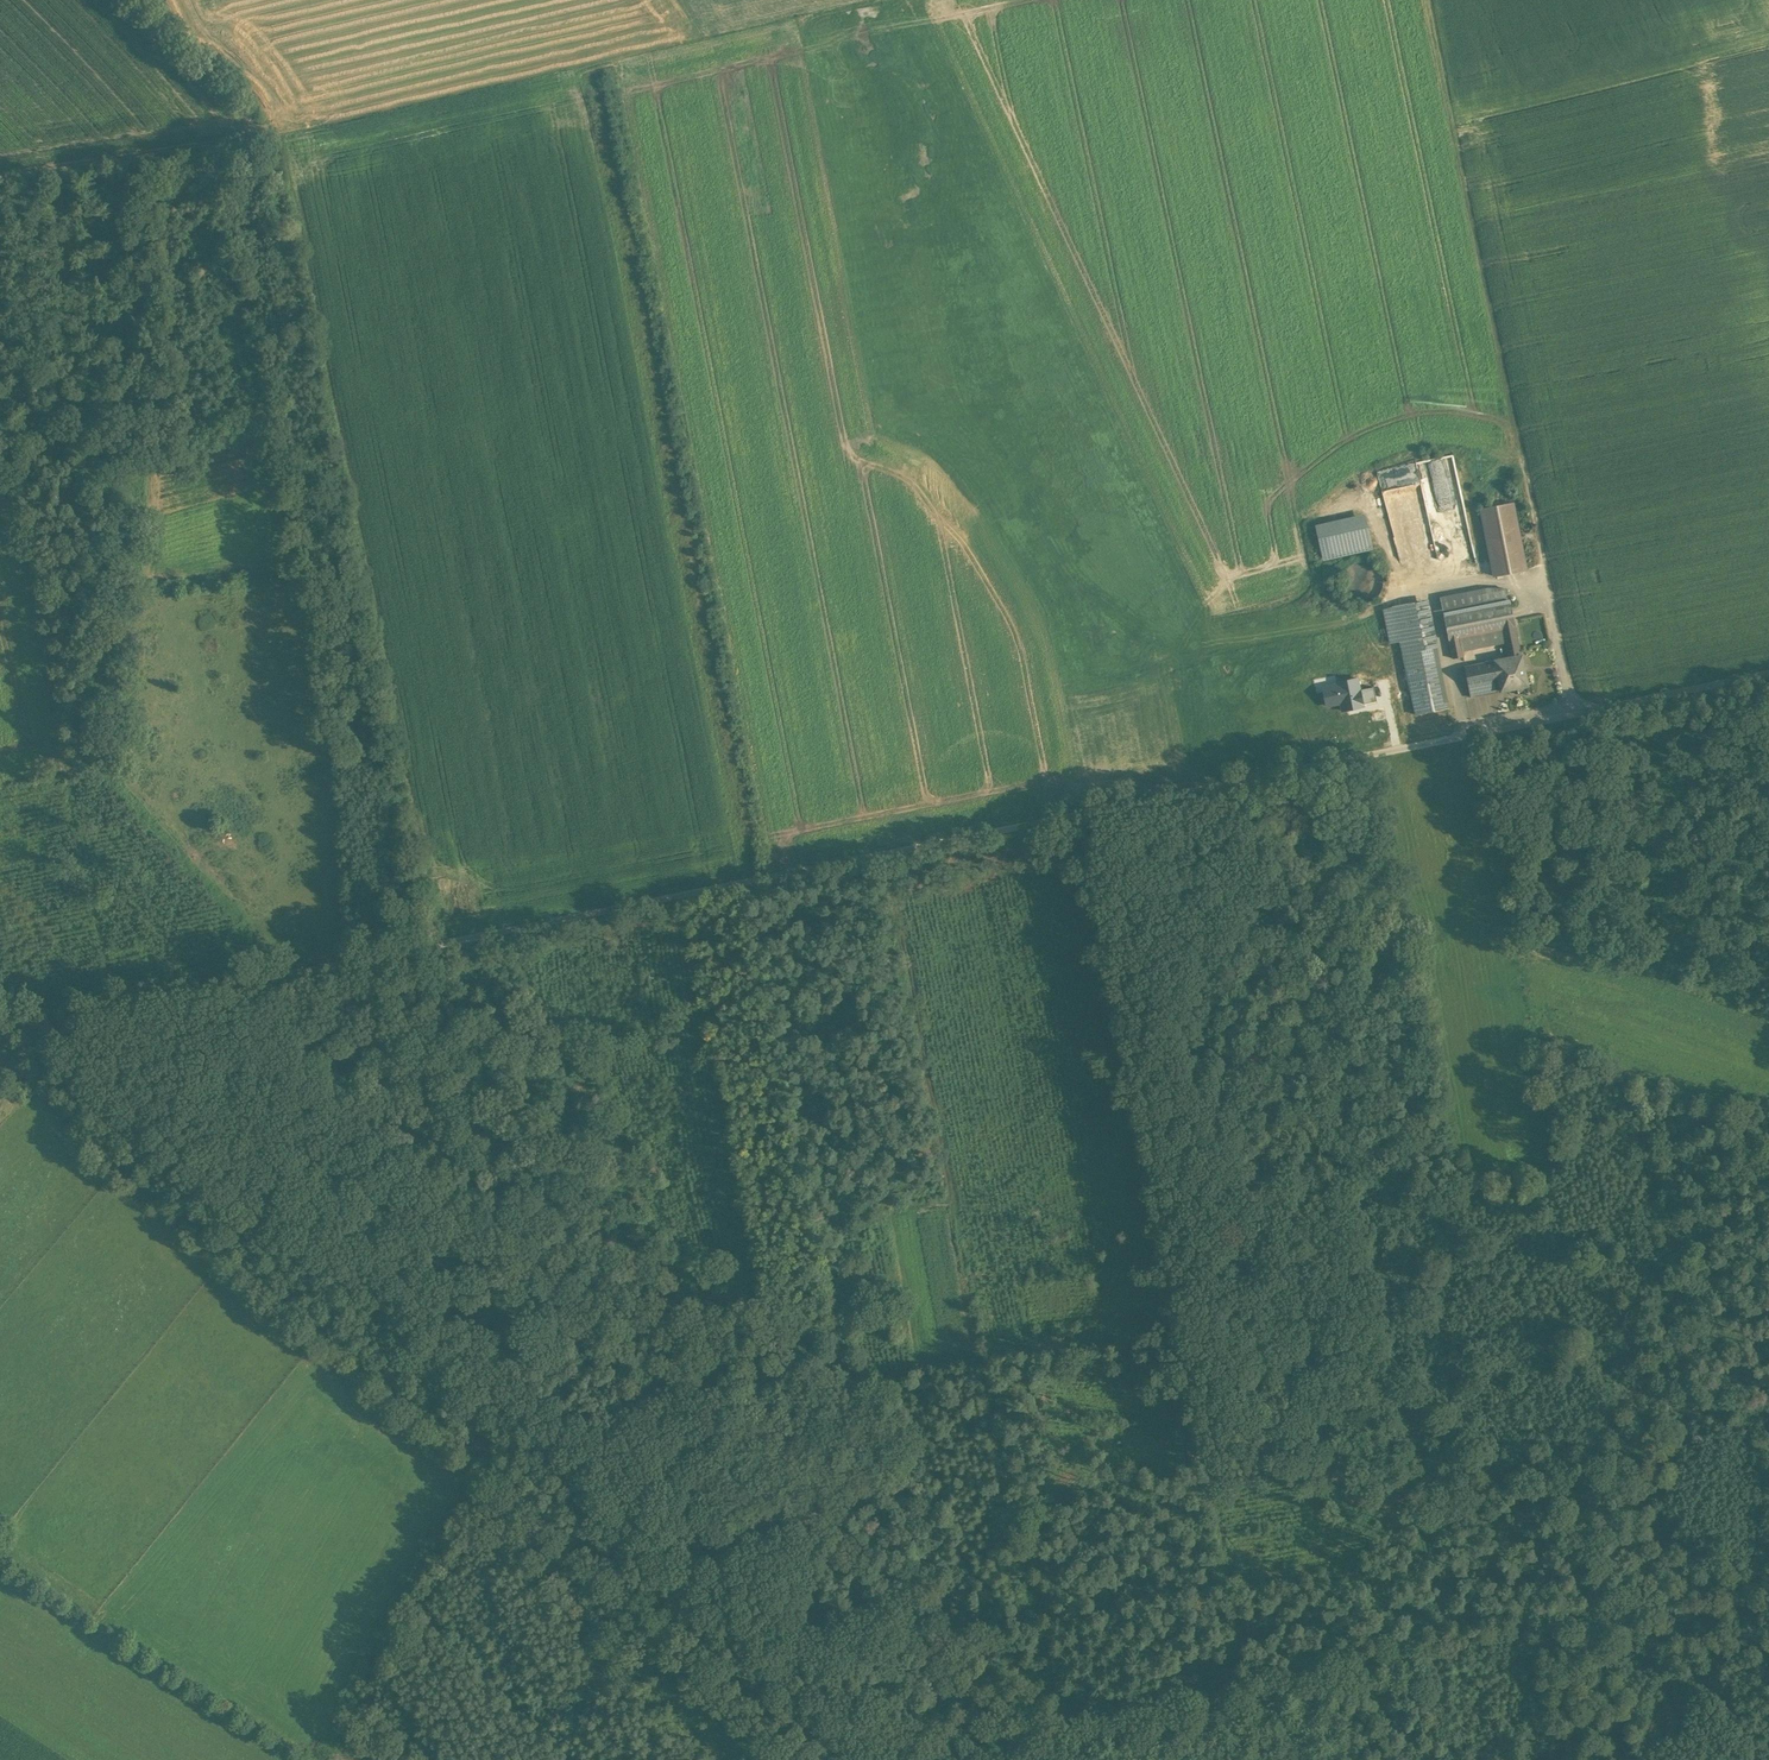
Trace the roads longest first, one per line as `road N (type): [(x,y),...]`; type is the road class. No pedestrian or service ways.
road 1 (unclassified): [(1768,672),(45,1024)]
road 2 (track): [(45,1024),(902,1755)]
road 3 (track): [(902,1755),(1768,1571)]
road 4 (track): [(0,171),(253,120)]

